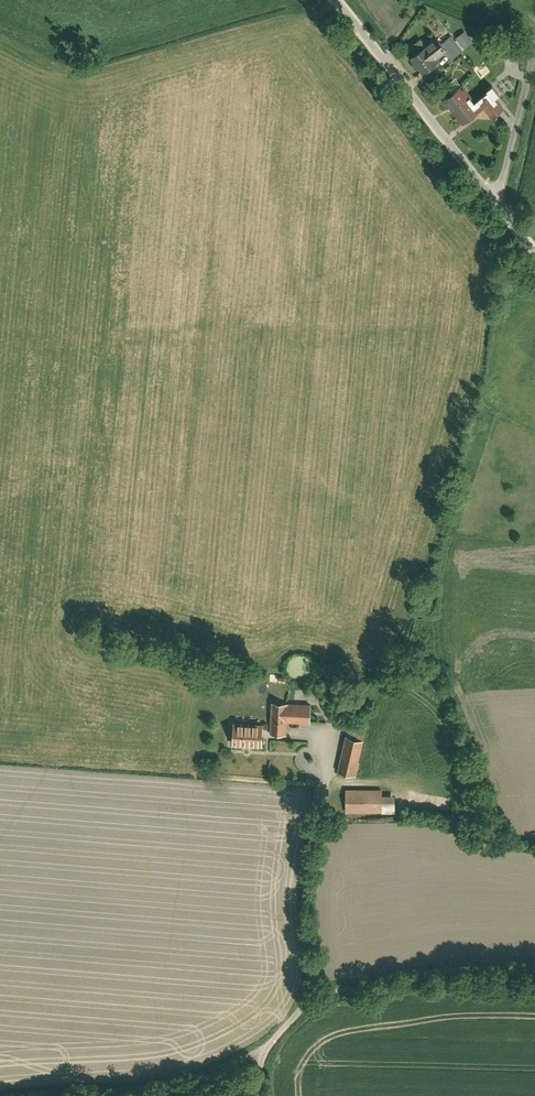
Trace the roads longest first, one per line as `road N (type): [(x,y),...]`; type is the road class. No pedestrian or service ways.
road 1 (track): [(279,1095),(292,1039),(309,1018),(339,1004),(447,987),(534,989)]
road 2 (residential): [(534,245),(341,0)]
road 3 (track): [(534,50),(496,204)]

